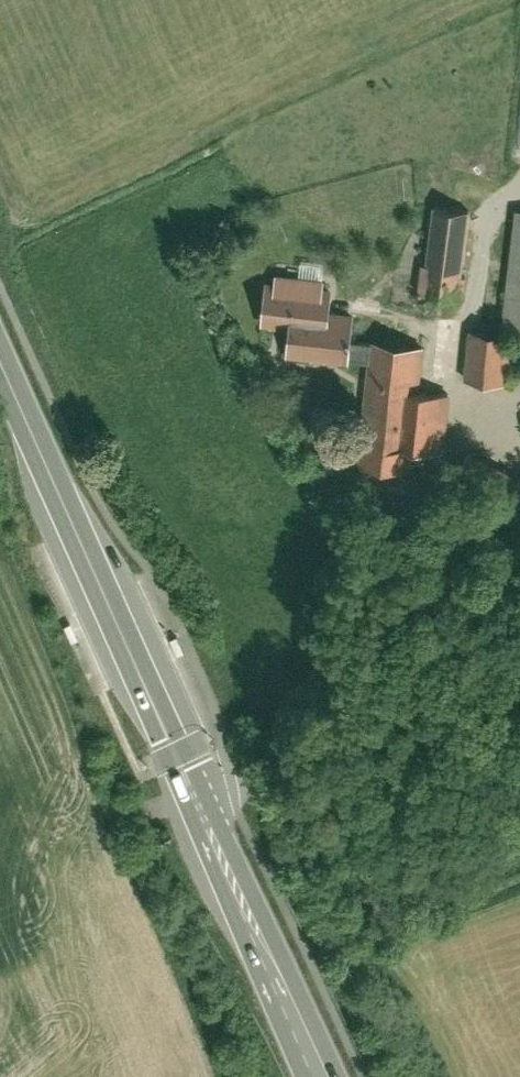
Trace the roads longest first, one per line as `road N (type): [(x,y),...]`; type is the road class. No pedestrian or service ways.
road 1 (primary): [(0,353),(329,1076)]
road 2 (track): [(204,799),(233,773),(348,725),(399,473)]

